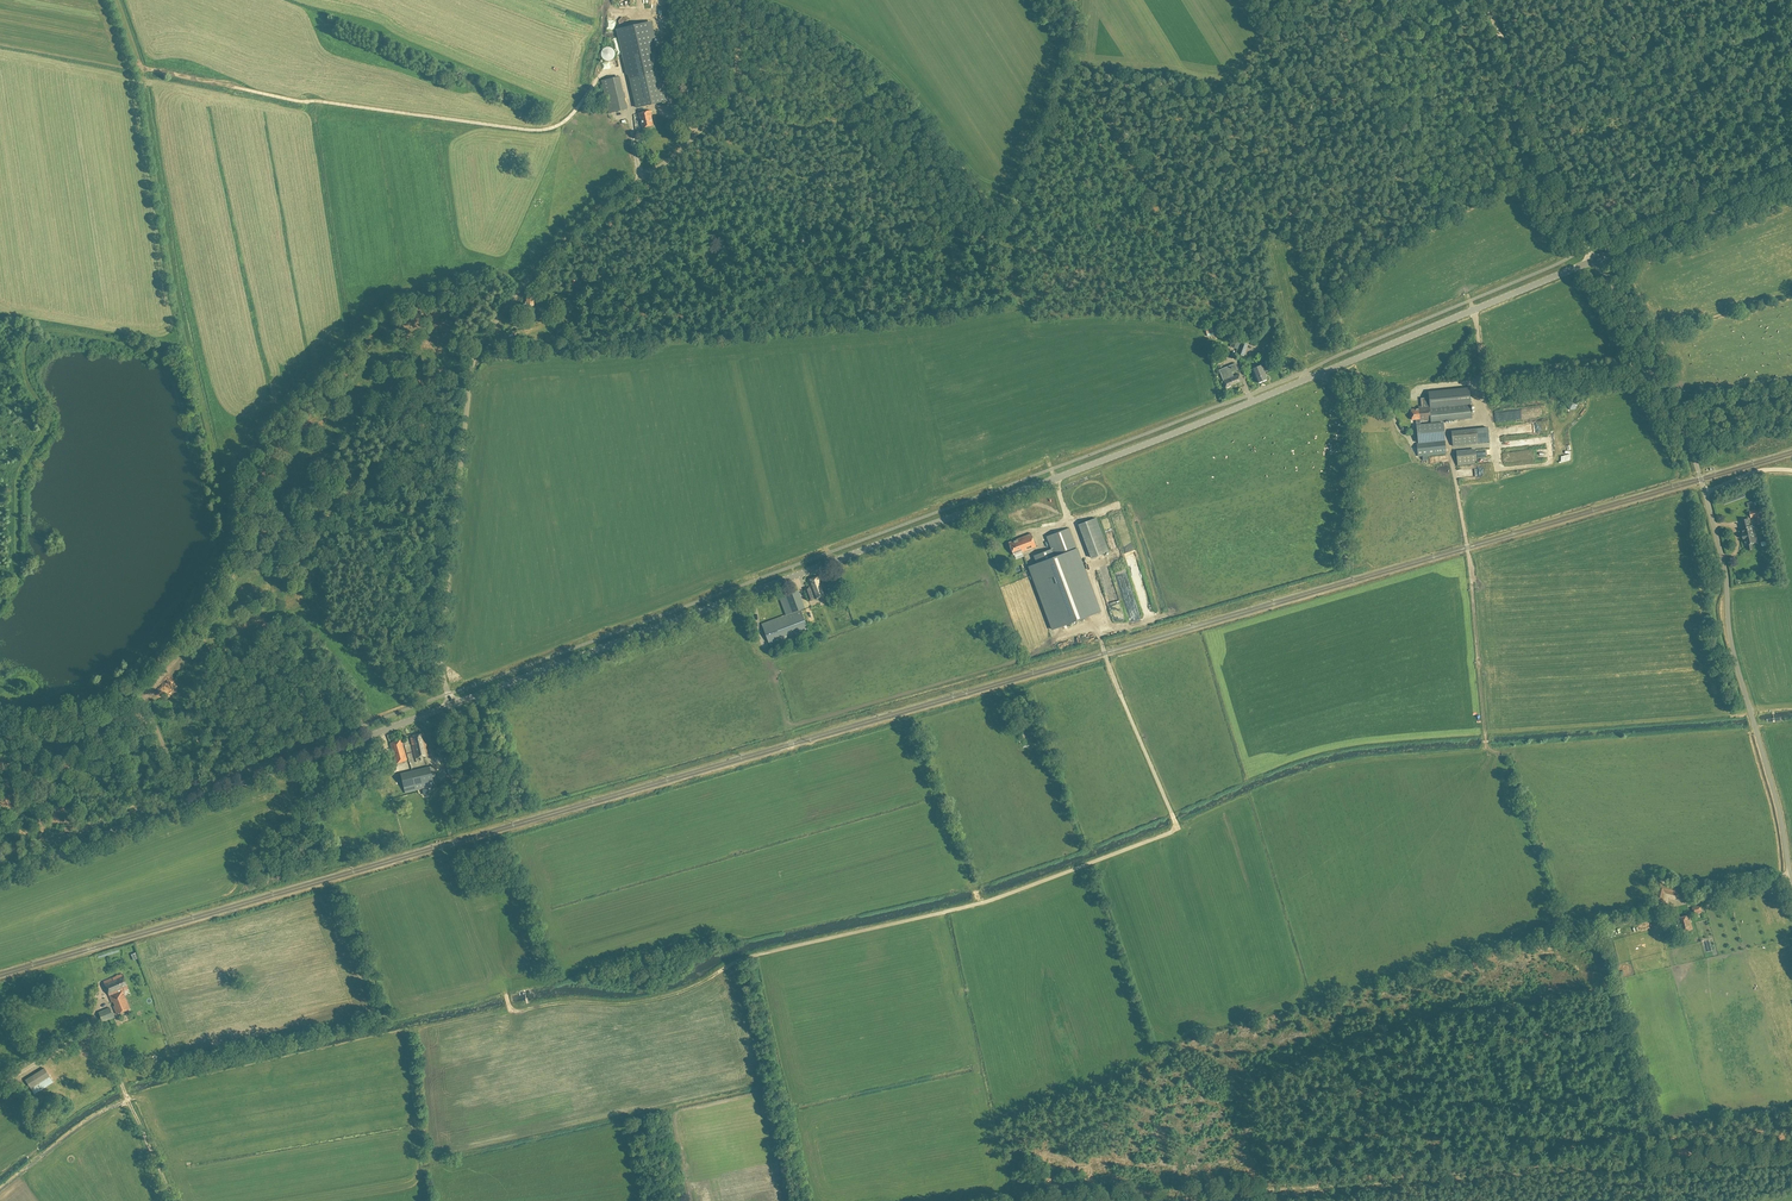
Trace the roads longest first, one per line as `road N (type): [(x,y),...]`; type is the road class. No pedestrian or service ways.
road 1 (tertiary): [(452,704),(1202,422),(1595,259)]
road 2 (unclassified): [(452,704),(441,653),(473,360),(576,224),(685,148),(733,83),(744,0)]
road 3 (track): [(1097,625),(1042,642),(1057,689),(1112,673),(1178,828),(987,901),(753,955),(719,971)]
road 4 (track): [(1094,1200),(1791,1156)]
road 5 (track): [(1451,459),(1472,582),(1486,751),(1756,730)]
road 6 (track): [(514,1011),(131,1097),(0,1190)]
road 7 (track): [(599,78),(569,117),(541,130),(303,102),(139,68)]
road 8 (tertiary): [(0,874),(452,704)]
road 9 (track): [(1273,1190),(1240,1085),(1247,1063),(1400,1010),(1430,1180)]
road 10 (track): [(139,68),(221,505)]
road 11 (unclassified): [(1791,883),(1774,790),(1737,668),(1705,491)]
road 12 (track): [(1486,751),(1322,769),(1178,828)]
road 13 (track): [(1587,247),(1485,0)]
road 14 (unclassified): [(1705,491),(1595,259)]
road 15 (track): [(505,989),(514,1011),(618,1004),(685,990),(719,971)]
road 16 (tertiary): [(1595,259),(1791,179)]
road 17 (track): [(103,1038),(172,1200)]

